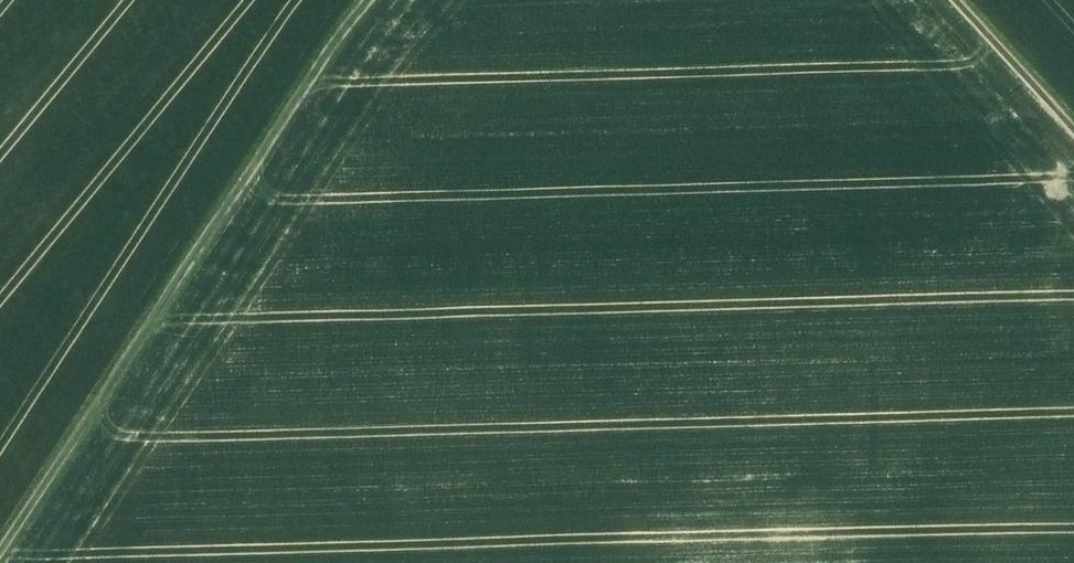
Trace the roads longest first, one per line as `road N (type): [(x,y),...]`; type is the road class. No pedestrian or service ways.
road 1 (track): [(0,555),(378,0)]
road 2 (track): [(1073,132),(950,0)]

